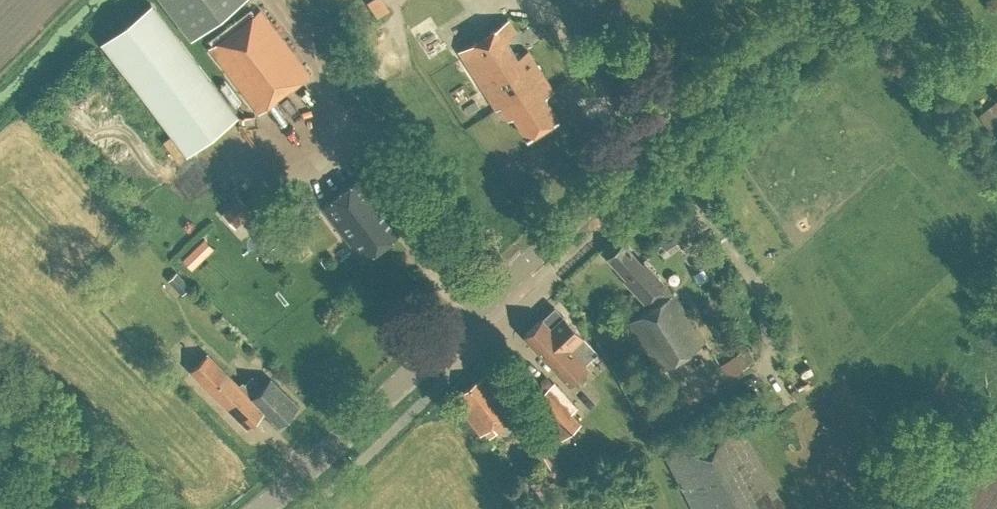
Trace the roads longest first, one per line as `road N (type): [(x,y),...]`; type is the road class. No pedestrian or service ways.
road 1 (secondary): [(257,508),(802,0)]
road 2 (tertiary): [(108,508),(0,412)]

